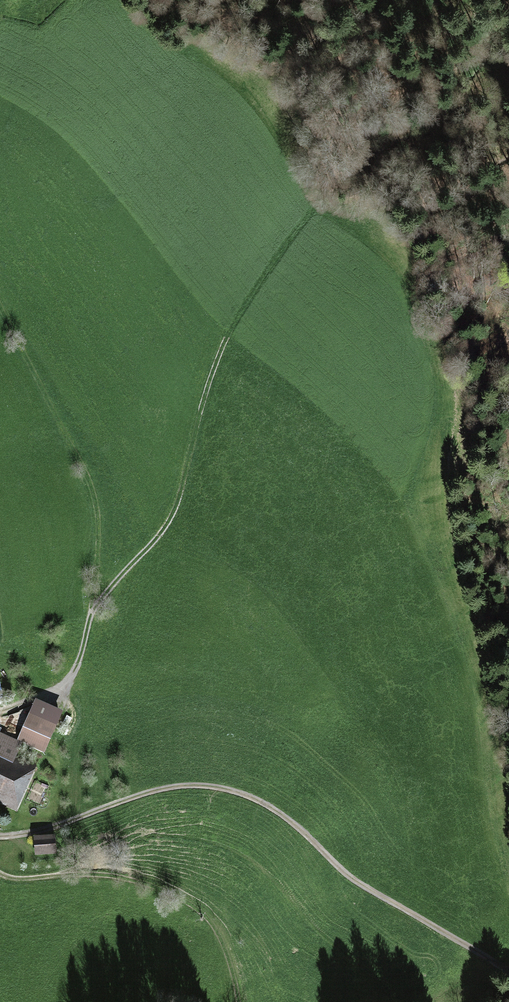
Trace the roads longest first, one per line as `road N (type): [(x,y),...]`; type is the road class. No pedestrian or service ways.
road 1 (track): [(51,696),(79,661),(106,591),(167,526),(208,371),(235,310),(319,201)]
road 2 (track): [(508,971),(377,895),(266,804),(207,788),(147,791),(0,837)]
road 3 (track): [(92,618),(100,558),(92,487),(0,305)]
road 4 (track): [(0,874),(112,874),(178,895),(217,931),(239,1001)]

